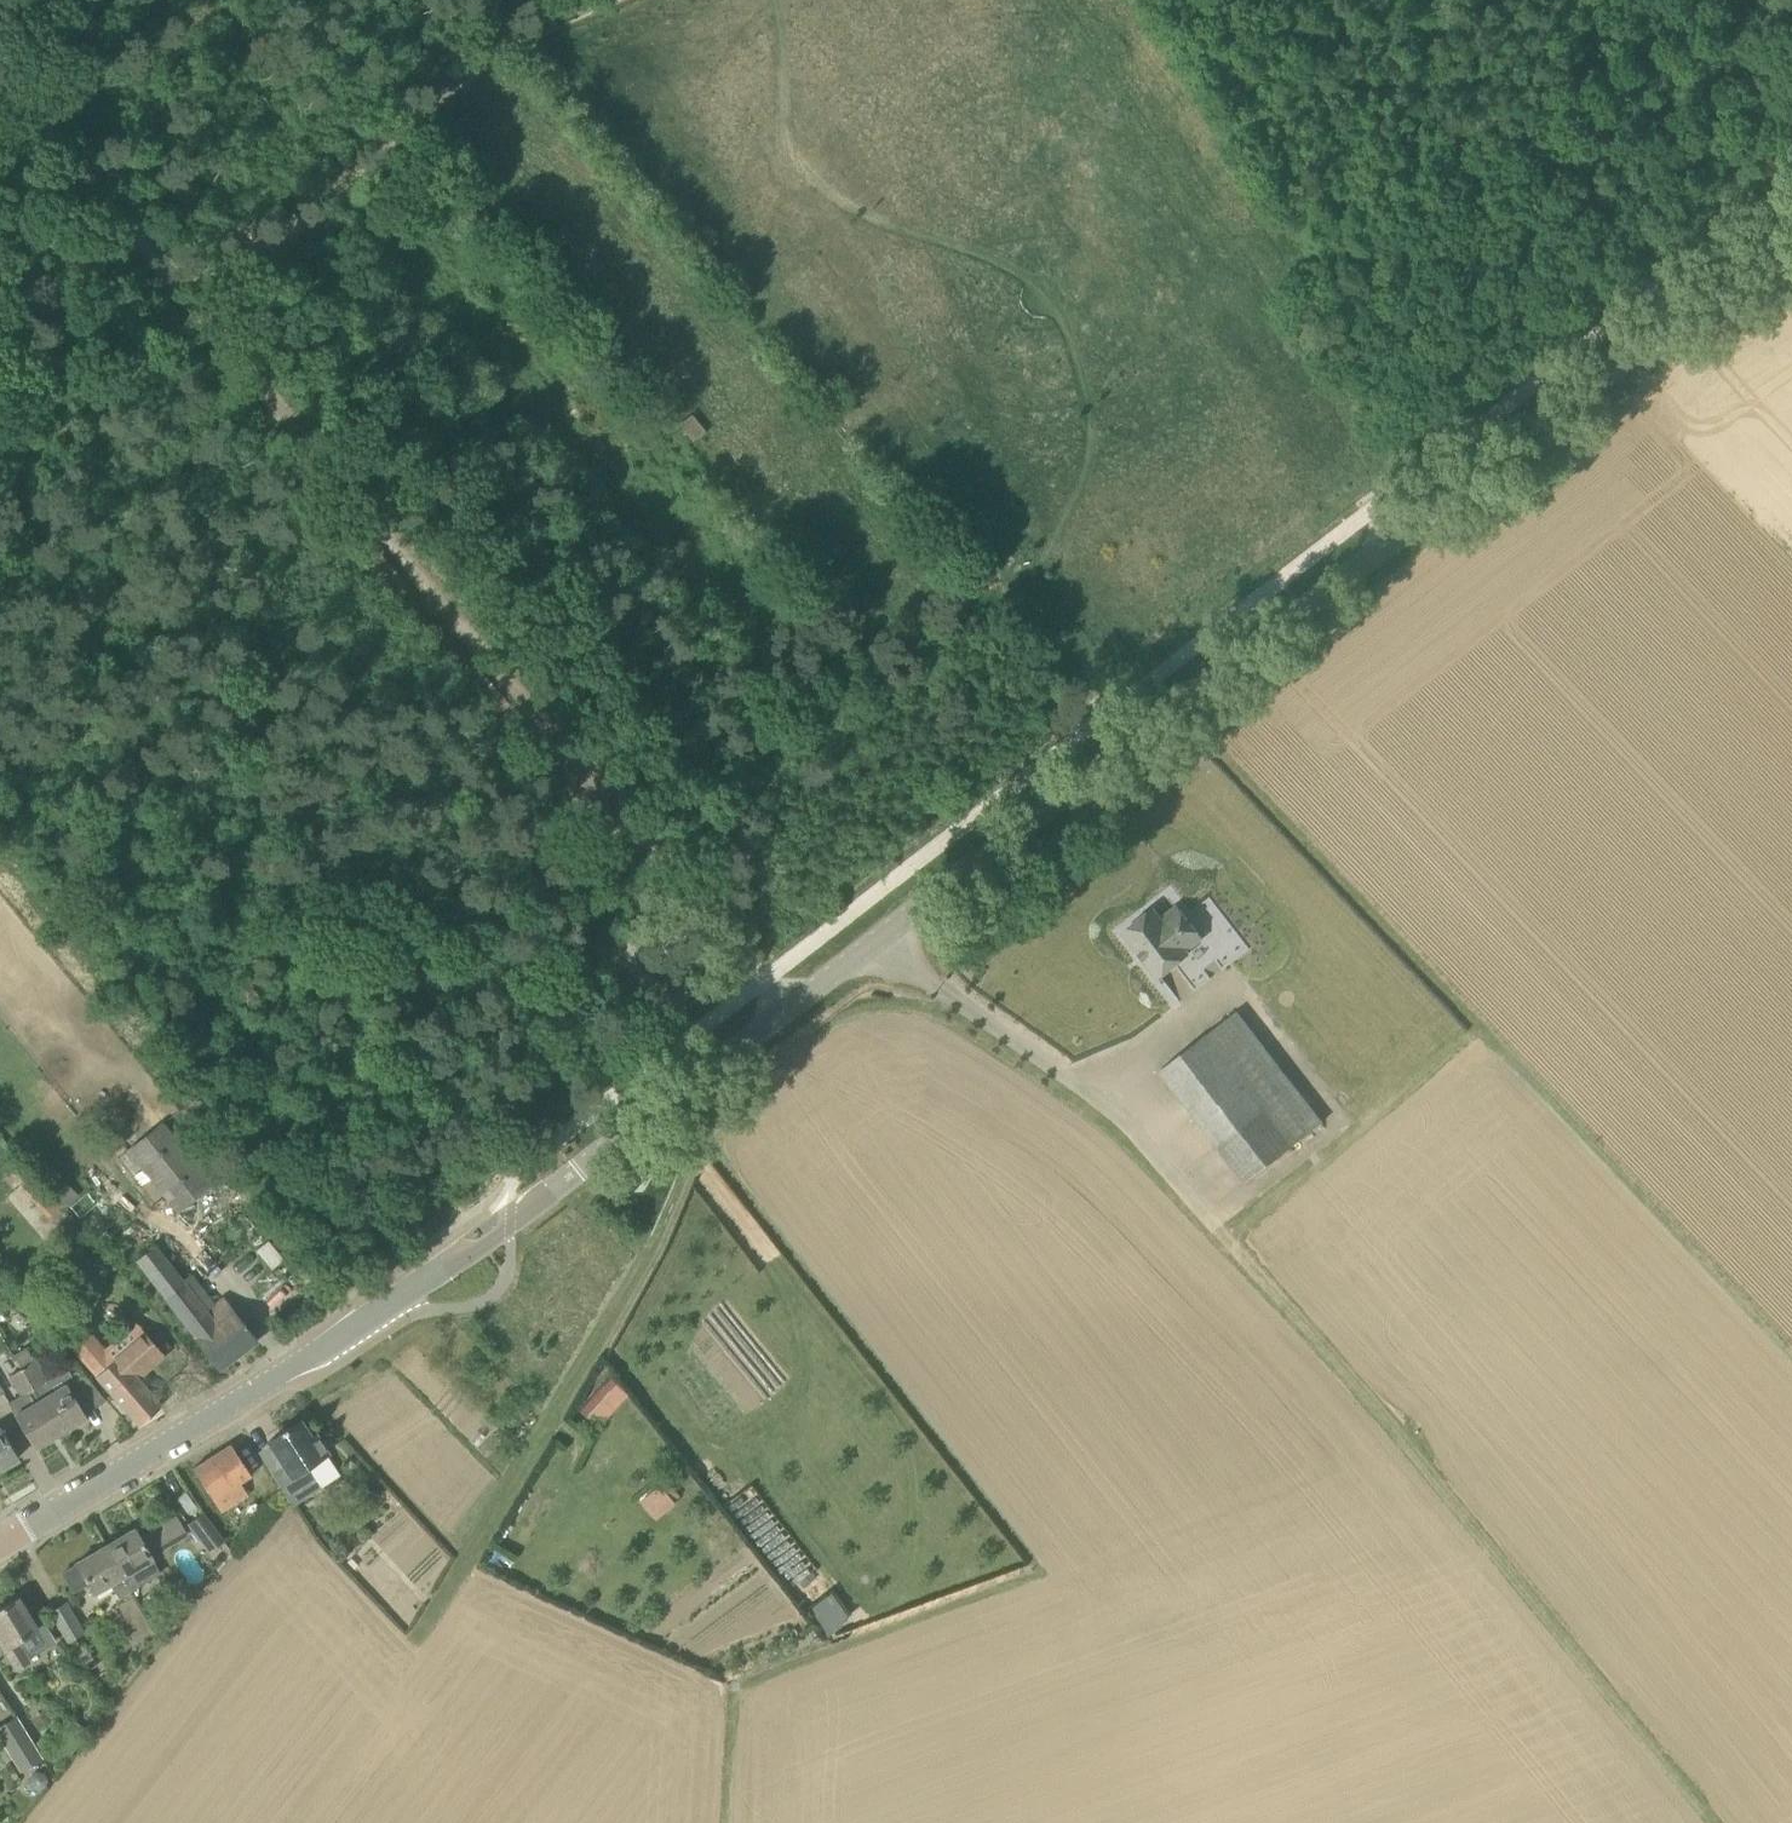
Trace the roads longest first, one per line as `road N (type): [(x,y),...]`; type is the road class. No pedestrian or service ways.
road 1 (tertiary): [(513,1217),(1791,229)]
road 2 (track): [(768,1018),(199,308),(31,84)]
road 3 (track): [(0,480),(497,55),(609,0)]
road 4 (tertiary): [(513,1217),(253,1392),(0,1535)]
road 5 (track): [(31,84),(143,0)]

